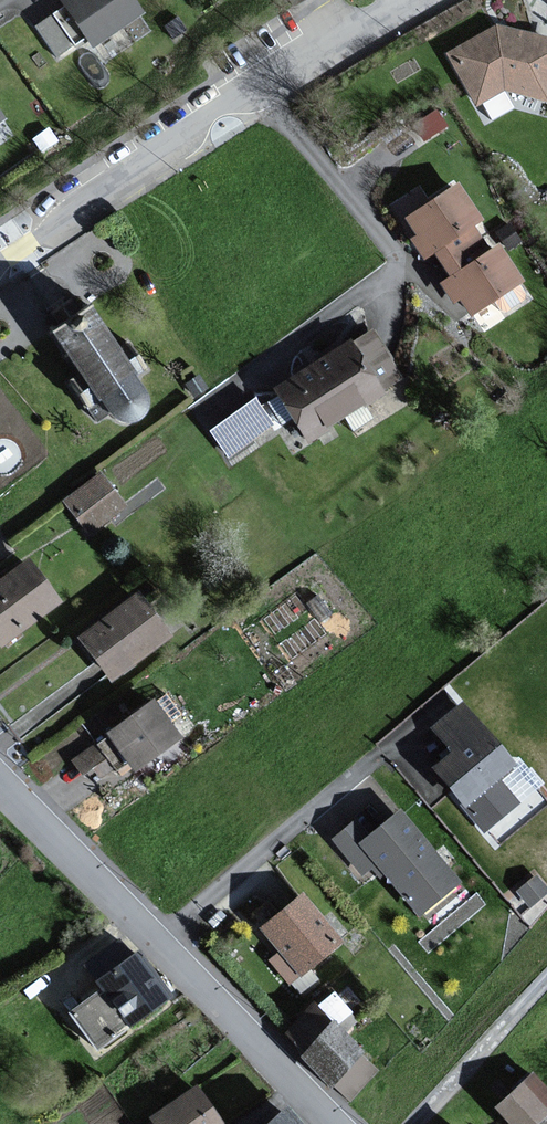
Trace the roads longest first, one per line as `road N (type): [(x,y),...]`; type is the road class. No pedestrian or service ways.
road 1 (residential): [(418,0),(222,106),(0,265)]
road 2 (unclassified): [(0,787),(329,1123)]

